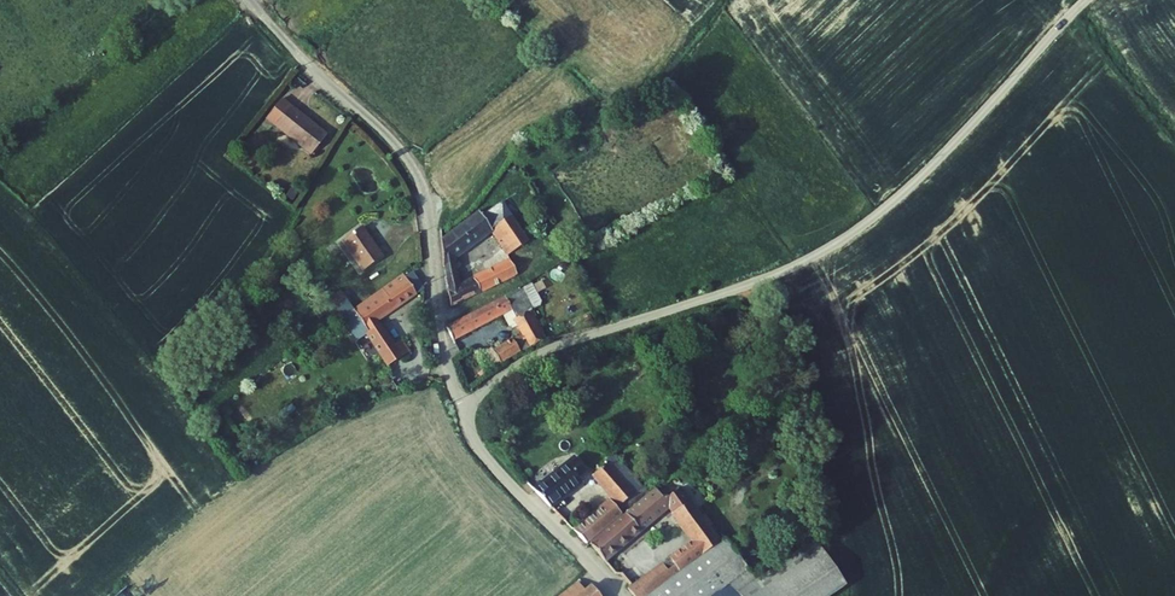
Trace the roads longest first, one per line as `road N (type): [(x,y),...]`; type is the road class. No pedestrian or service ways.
road 1 (unclassified): [(1085,0),(944,152),(834,245),(754,284),(534,357),(458,402)]
road 2 (unclassified): [(458,402),(443,353),(429,217),(414,173),(251,0)]
road 3 (unclassified): [(617,595),(493,465),(458,402)]

